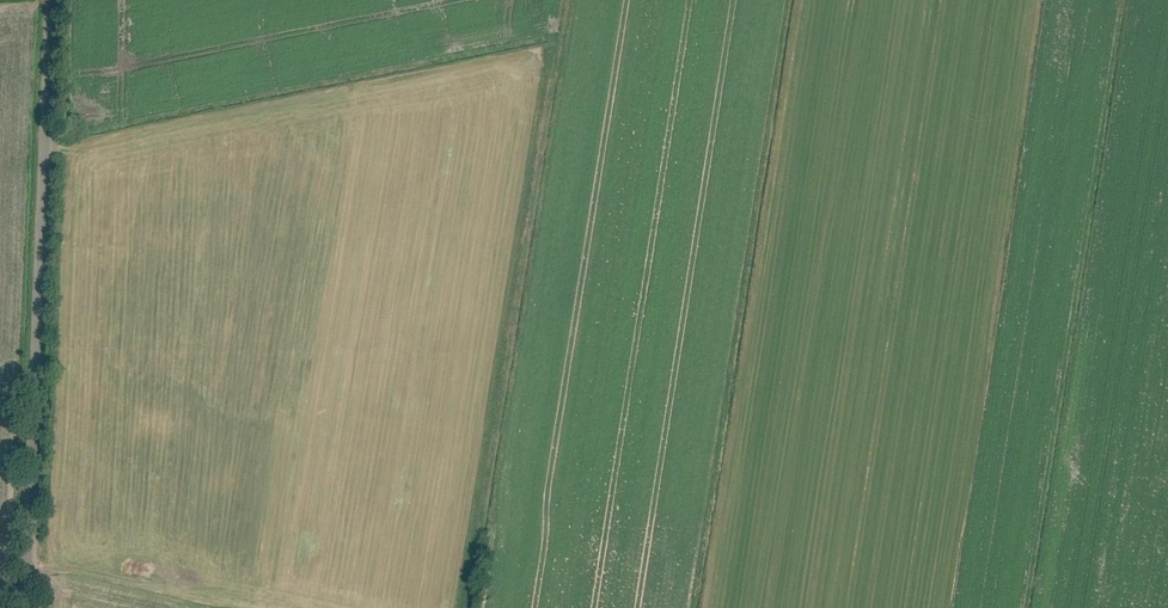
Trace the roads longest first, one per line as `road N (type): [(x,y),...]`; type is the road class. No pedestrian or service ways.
road 1 (unclassified): [(25,607),(50,0)]

